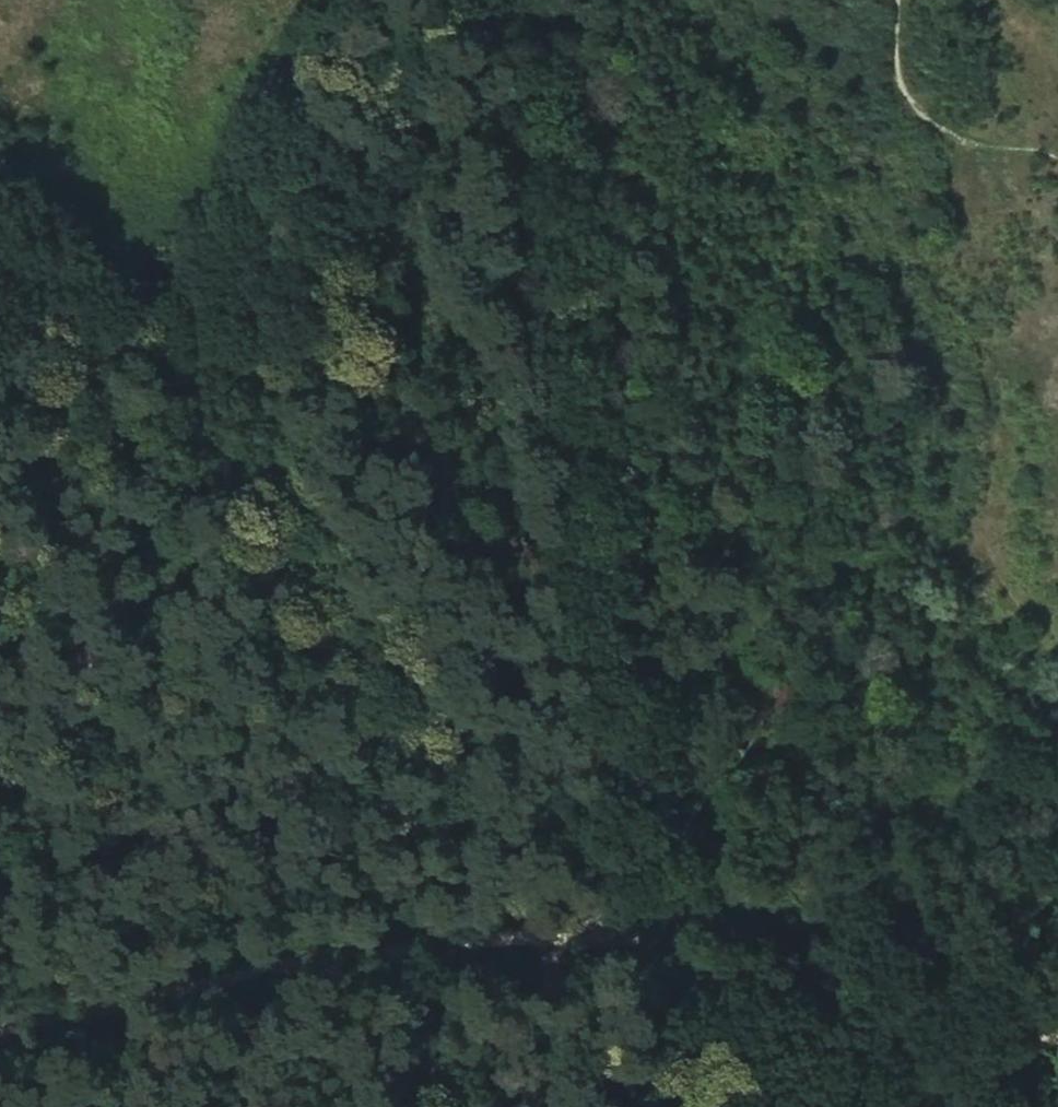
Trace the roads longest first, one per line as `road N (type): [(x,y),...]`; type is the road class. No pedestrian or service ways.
road 1 (track): [(639,937),(592,928),(422,937),(0,1025)]
road 2 (track): [(639,937),(1057,1024)]

